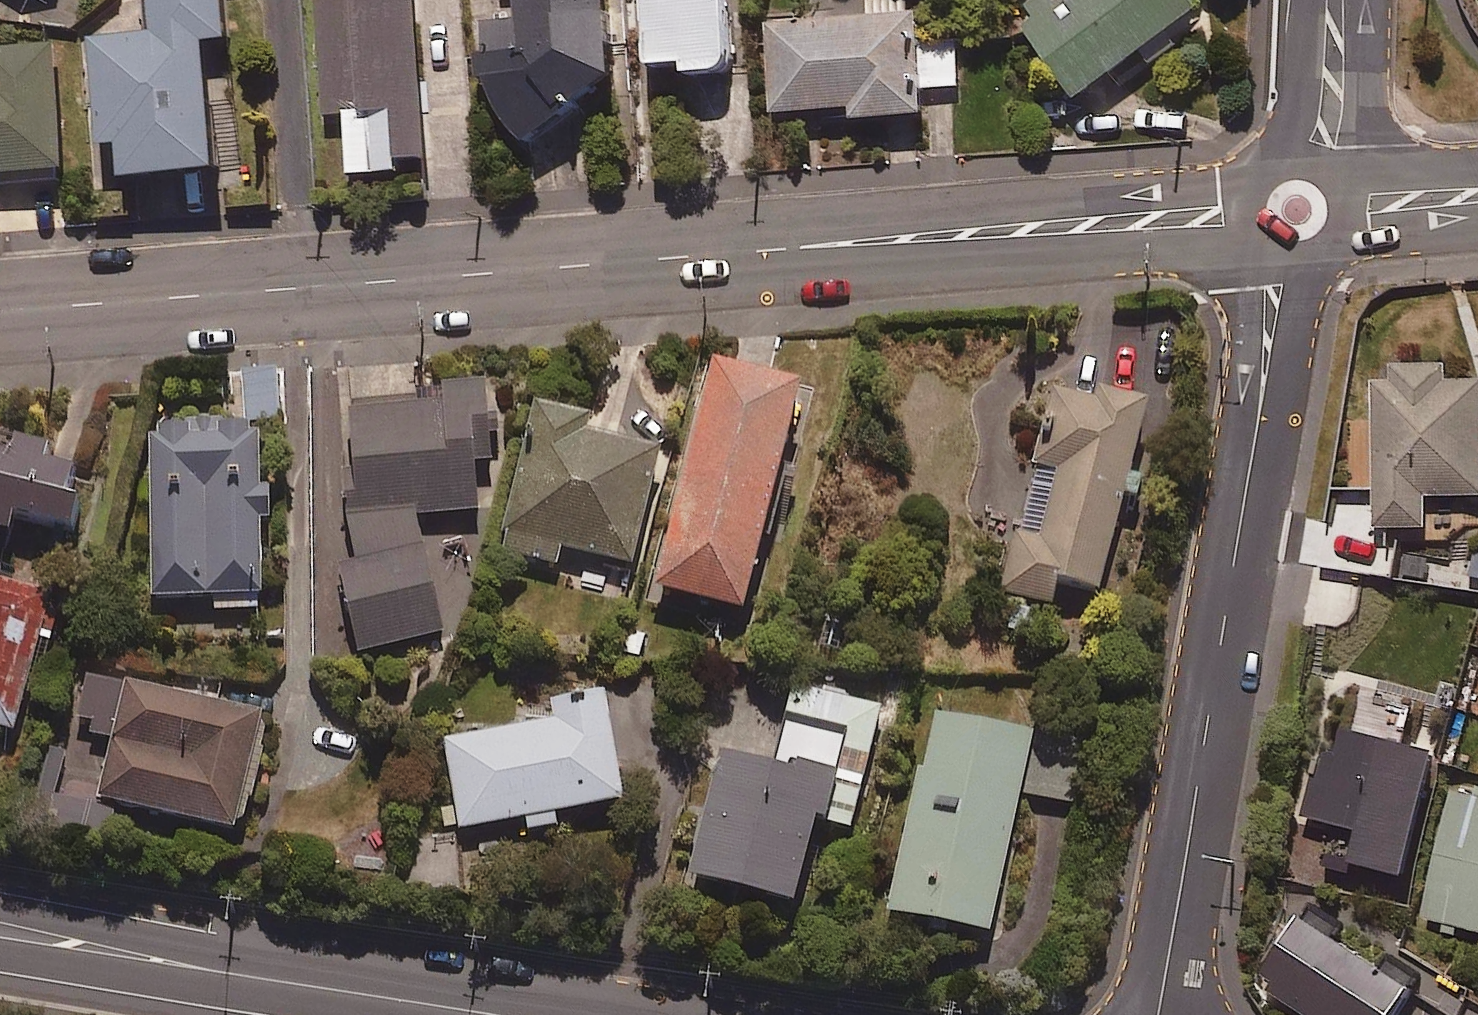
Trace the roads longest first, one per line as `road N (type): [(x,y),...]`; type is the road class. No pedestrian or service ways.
road 1 (tertiary): [(1292,214),(0,305)]
road 2 (residential): [(1292,214),(1162,1014)]
road 3 (tertiary): [(0,917),(633,1014)]
road 4 (tertiary): [(335,1014),(0,964)]
road 5 (residential): [(1325,0),(1320,134),(1292,214)]
road 6 (tertiary): [(1477,198),(1292,214)]

